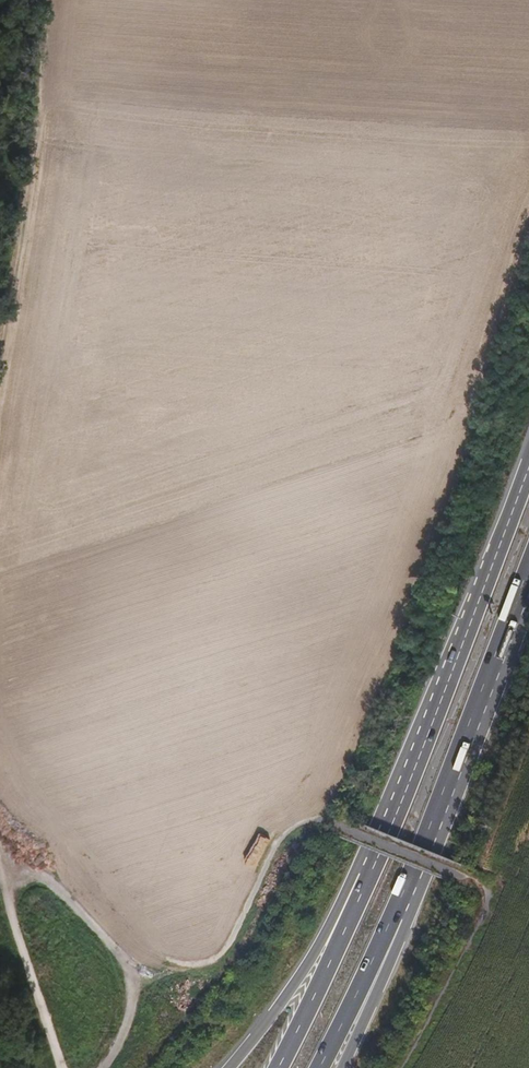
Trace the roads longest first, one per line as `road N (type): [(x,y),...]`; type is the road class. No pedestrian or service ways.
road 1 (trunk): [(528,456),(368,871)]
road 2 (track): [(0,381),(48,0)]
road 3 (trunk): [(403,905),(528,579)]
road 4 (track): [(138,965),(216,960),(281,840),(312,819),(331,824)]
road 5 (trunk): [(368,871),(353,880),(273,1014),(230,1067)]
road 6 (trunk): [(368,871),(279,1067)]
road 7 (track): [(0,864),(62,1067)]
road 8 (trunk): [(320,1067),(403,905)]
road 9 (trunk): [(343,1067),(405,928),(403,905)]

